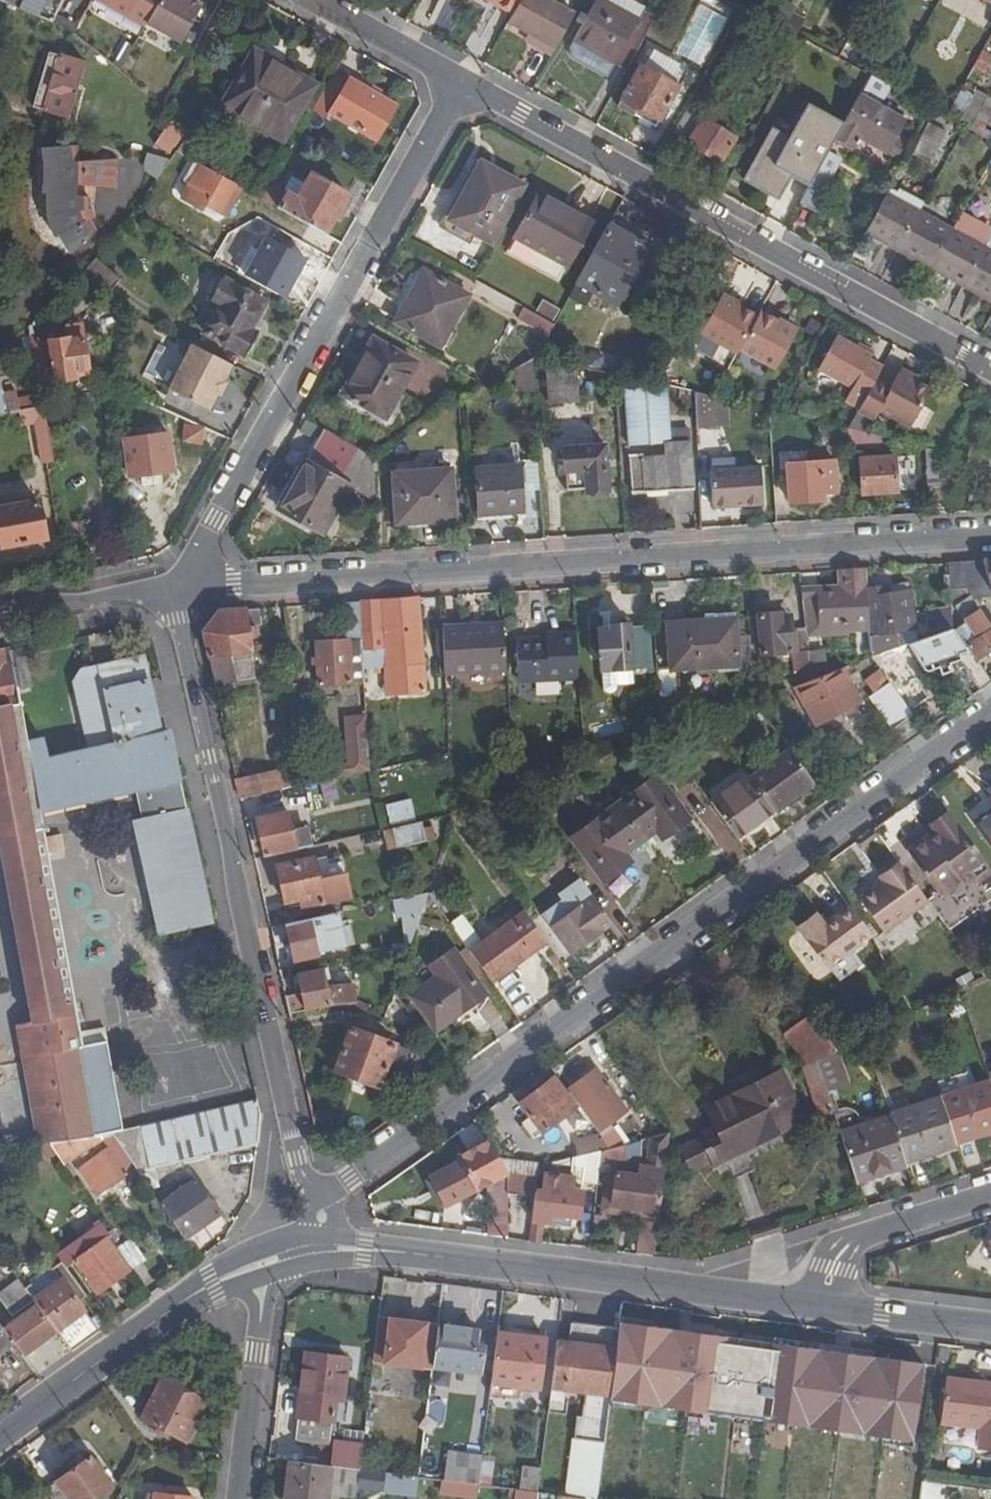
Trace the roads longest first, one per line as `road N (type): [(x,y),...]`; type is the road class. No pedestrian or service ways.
road 1 (residential): [(323,1218),(356,1176),(990,715)]
road 2 (residential): [(182,588),(990,535)]
road 3 (residential): [(323,1218),(284,1106),(181,619),(182,588)]
road 4 (residential): [(460,83),(990,371)]
road 5 (residential): [(460,83),(182,588)]
road 6 (tertiary): [(294,1252),(365,1251),(828,1306)]
road 7 (tertiary): [(0,1435),(211,1285),(265,1263)]
road 8 (residential): [(237,1498),(265,1263)]
road 9 (residential): [(828,1306),(832,1270),(850,1243),(990,1196)]
road 10 (residential): [(182,588),(0,613)]
road 11 (residential): [(307,0),(460,83)]
road 12 (tertiary): [(828,1306),(990,1328)]

